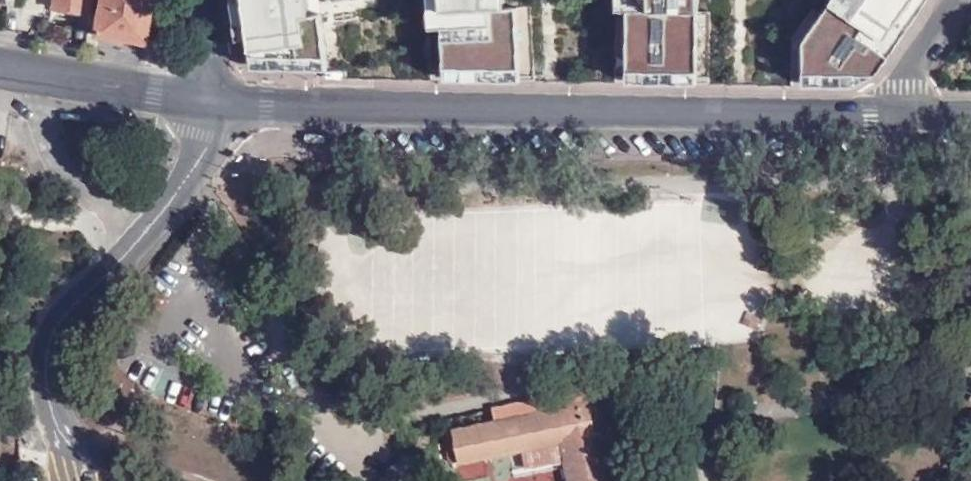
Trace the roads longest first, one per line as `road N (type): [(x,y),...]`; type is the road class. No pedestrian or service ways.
road 1 (tertiary): [(894,113),(204,105)]
road 2 (residential): [(71,437),(58,422),(48,382),(63,318),(193,175),(204,105)]
road 3 (tertiary): [(204,105),(0,73)]
road 4 (residential): [(957,0),(903,79),(894,113)]

